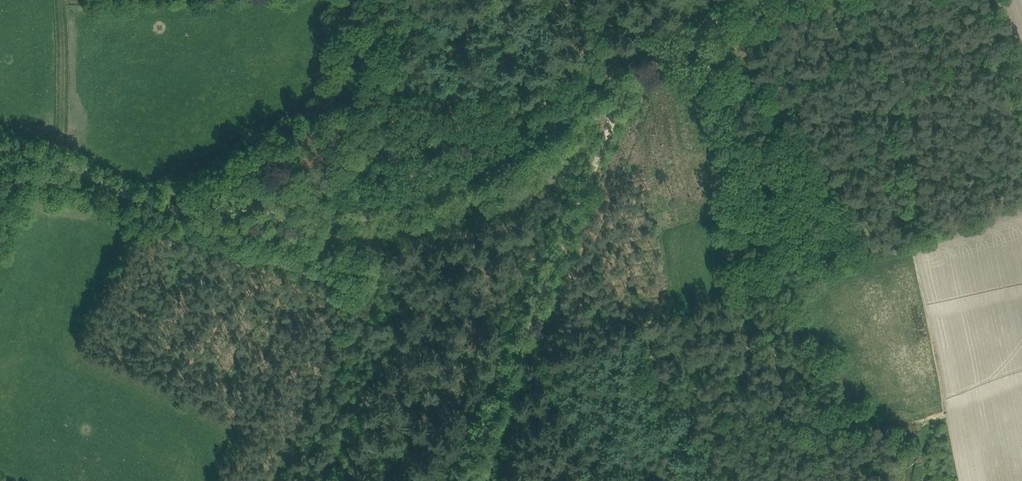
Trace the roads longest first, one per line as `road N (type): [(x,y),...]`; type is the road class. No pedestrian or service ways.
road 1 (track): [(623,90),(509,183),(425,214),(196,216),(0,146)]
road 2 (track): [(623,90),(463,480)]
road 3 (track): [(623,90),(712,18),(756,0)]

